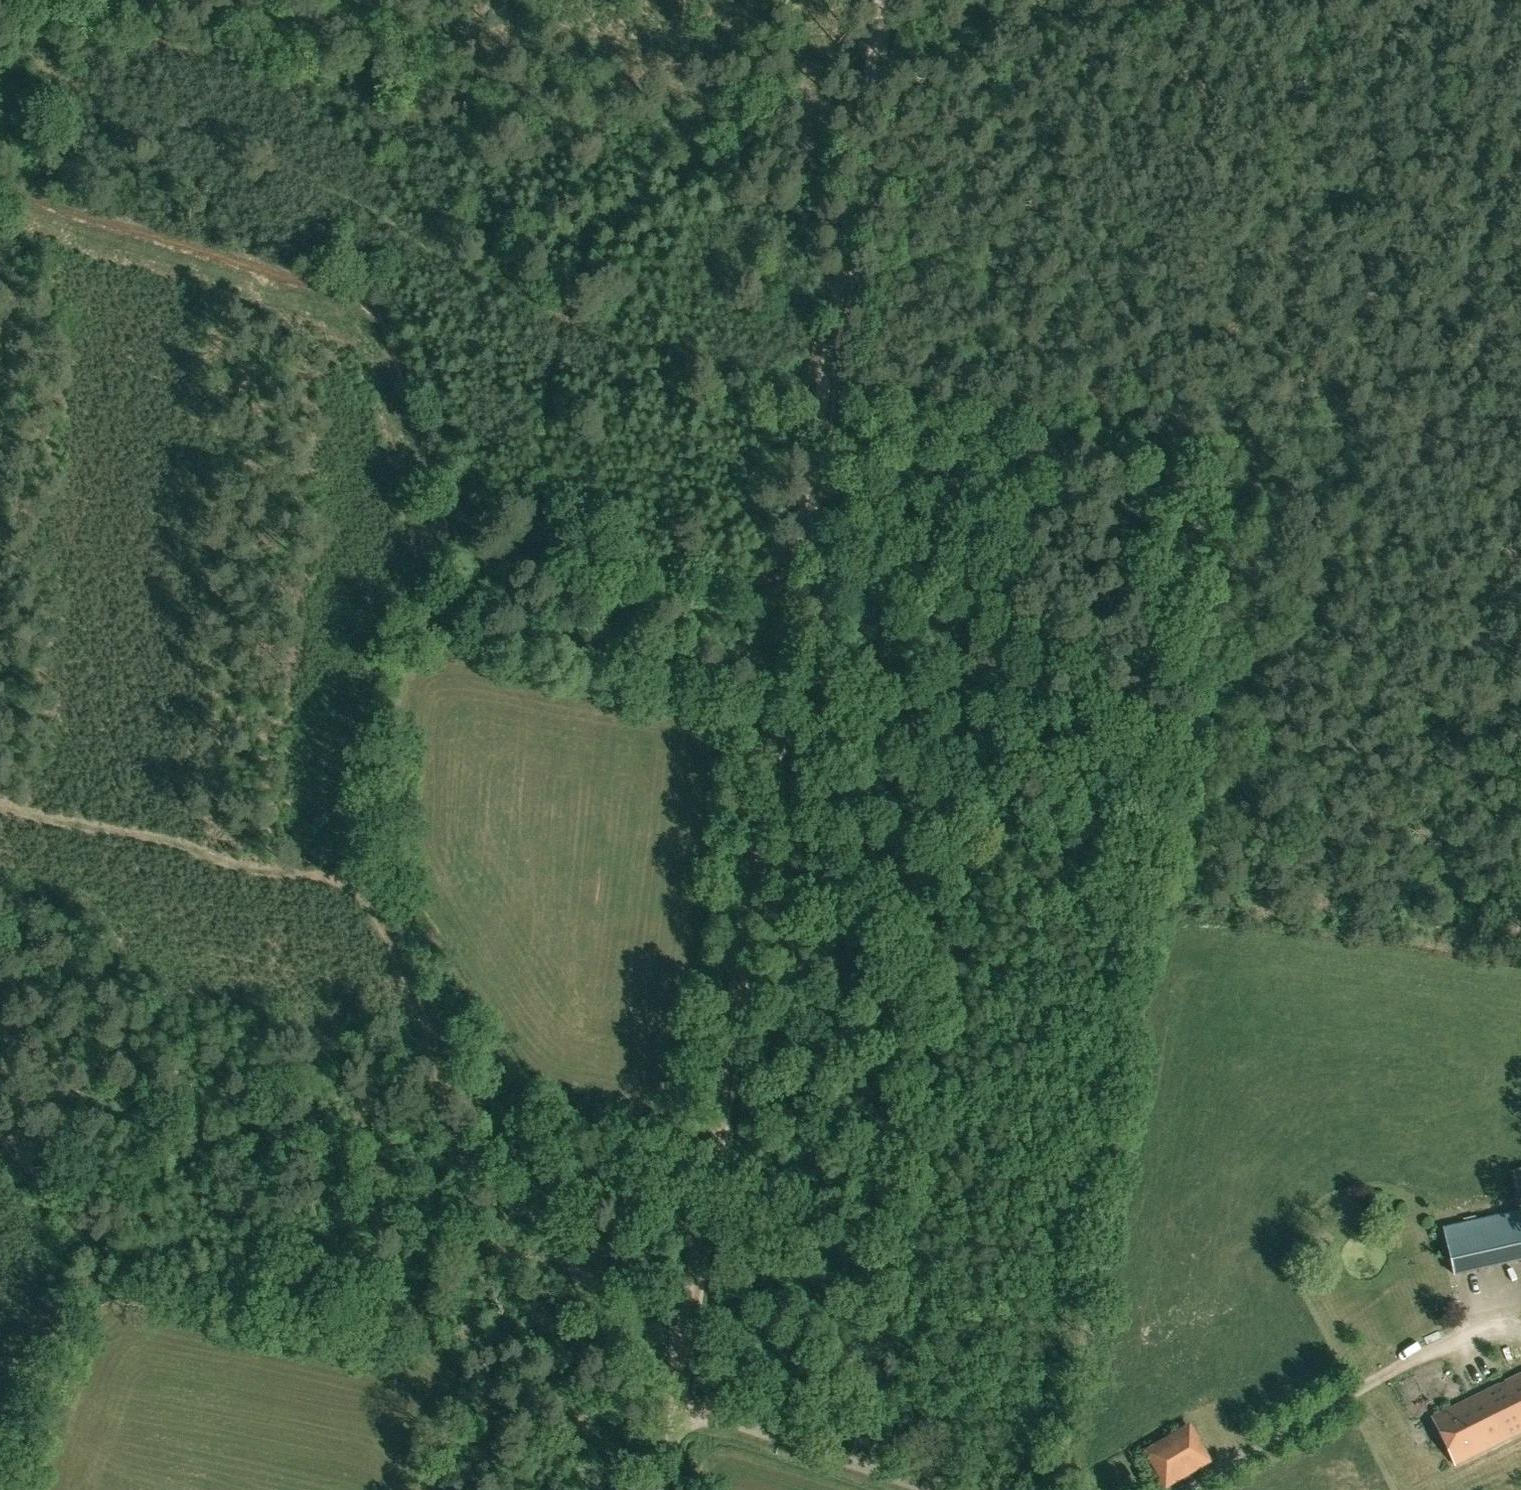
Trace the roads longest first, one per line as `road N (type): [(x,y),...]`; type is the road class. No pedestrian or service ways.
road 1 (track): [(674,1402),(882,0)]

